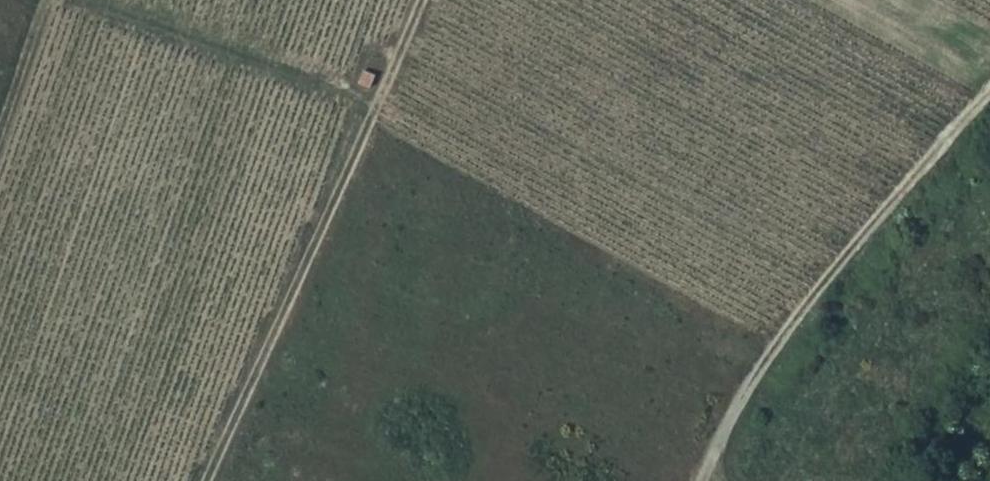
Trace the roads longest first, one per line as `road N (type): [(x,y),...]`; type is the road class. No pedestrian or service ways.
road 1 (track): [(213,480),(419,0)]
road 2 (track): [(989,94),(787,328),(704,480)]

